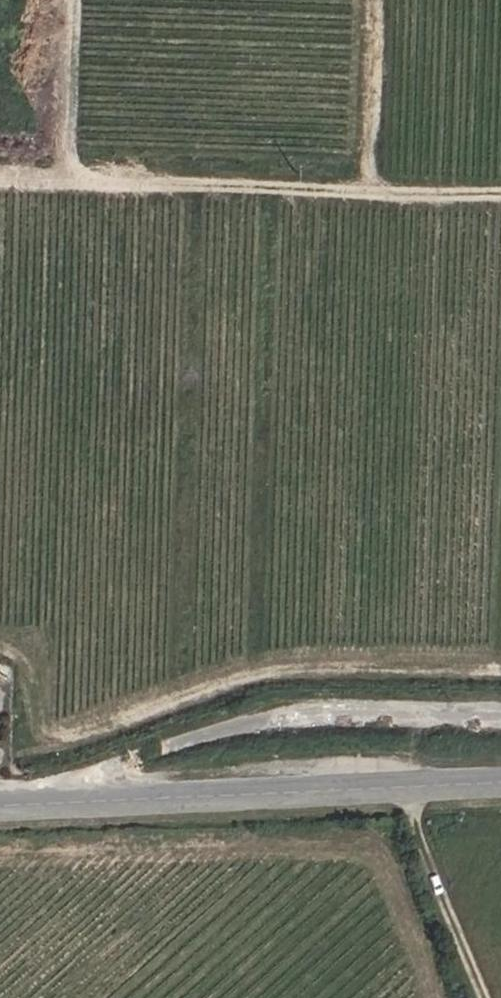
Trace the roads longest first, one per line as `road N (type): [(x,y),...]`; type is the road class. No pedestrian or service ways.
road 1 (track): [(500,669),(250,676),(77,736),(45,721),(31,665),(0,646)]
road 2 (track): [(0,855),(371,846),(428,997)]
road 3 (tertiary): [(0,805),(500,781)]
road 4 (track): [(500,191),(0,172)]
road 5 (track): [(381,0),(376,189)]
road 6 (track): [(75,0),(73,176)]

